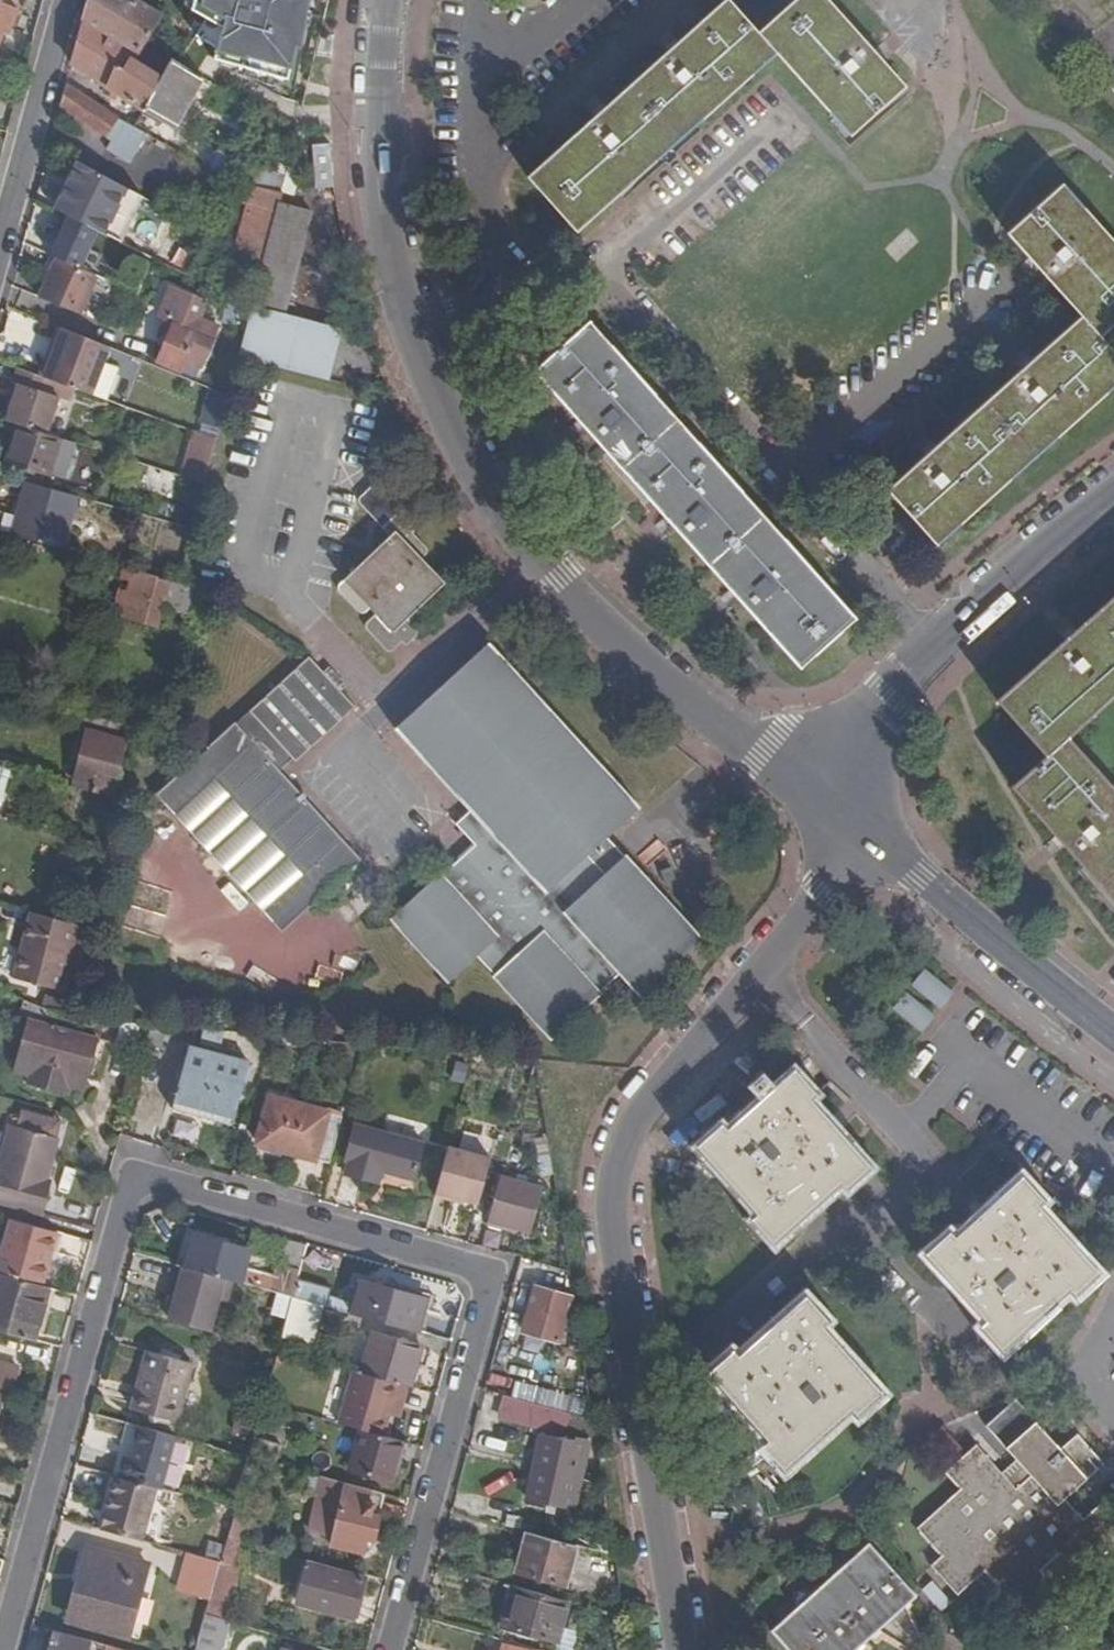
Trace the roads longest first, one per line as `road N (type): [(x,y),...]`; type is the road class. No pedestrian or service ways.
road 1 (residential): [(389,1649),(484,1297),(478,1281),(466,1269),(157,1185),(131,1196),(117,1222),(2,1649)]
road 2 (residential): [(864,836),(644,1109),(614,1172),(611,1210),(639,1430),(676,1649)]
road 3 (residential): [(817,796),(541,560),(482,482),(417,339)]
road 4 (residential): [(928,646),(619,307)]
road 5 (residential): [(417,339),(392,263),(378,186),(384,0)]
road 6 (residential): [(1113,1031),(864,836)]
road 7 (residential): [(67,0),(0,247)]
road 8 (residential): [(928,646),(1113,497)]
road 9 (residential): [(417,339),(542,288),(592,281),(619,307)]
road 10 (residential): [(817,796),(866,719),(928,646)]

